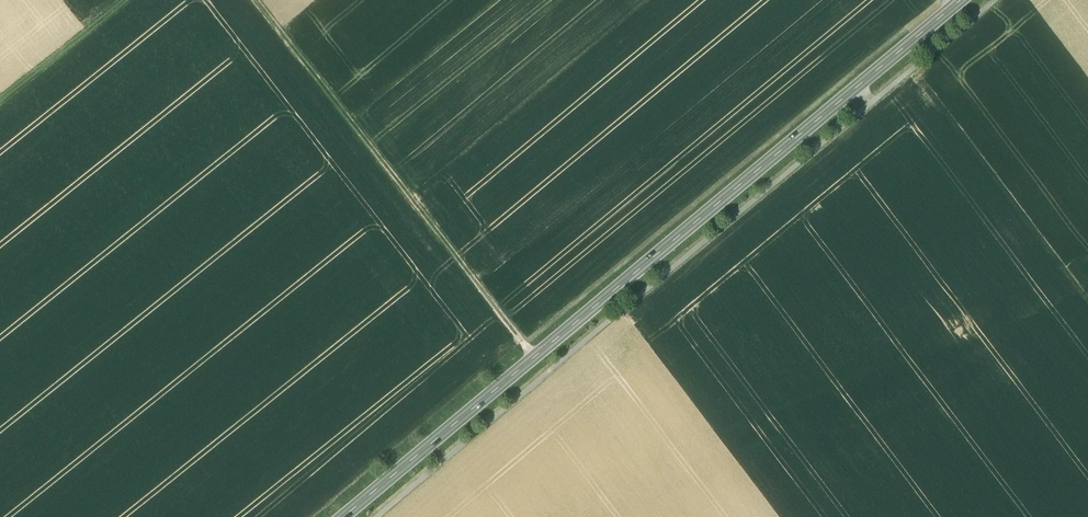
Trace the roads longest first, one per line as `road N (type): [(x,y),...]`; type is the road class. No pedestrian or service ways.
road 1 (primary): [(345,516),(961,0)]
road 2 (track): [(536,357),(259,0)]
road 3 (track): [(129,0),(0,103)]

